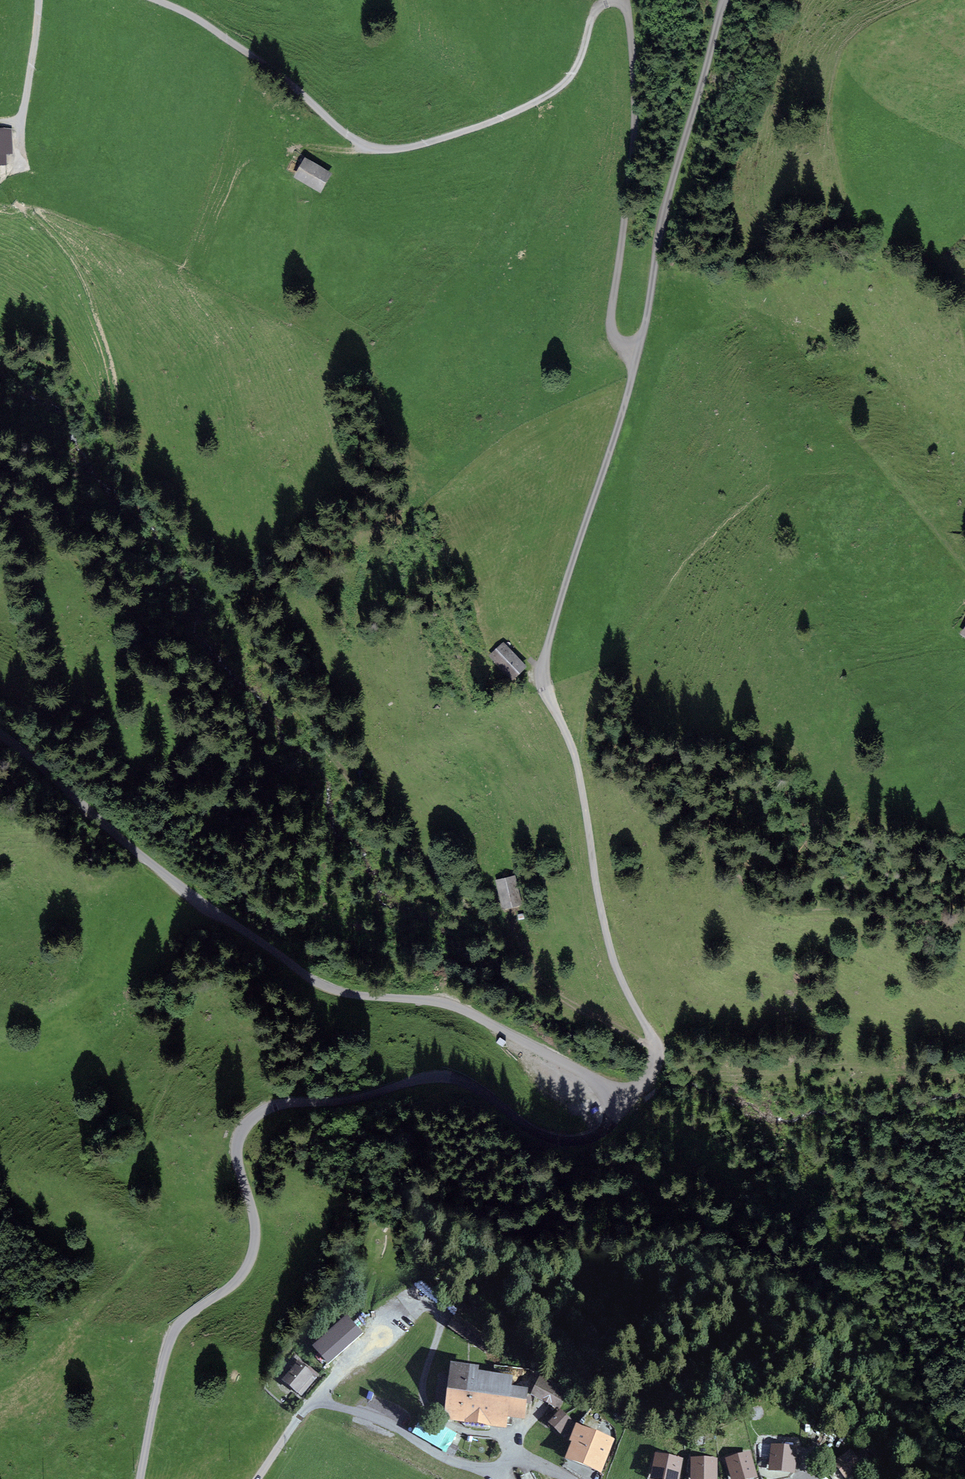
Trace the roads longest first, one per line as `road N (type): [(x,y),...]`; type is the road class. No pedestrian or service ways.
road 1 (track): [(0,340),(60,376),(391,829),(559,989),(652,1040)]
road 2 (unclassified): [(635,1098),(597,1134),(561,1136),(456,1079),(260,1112),(241,1131),(236,1155),(256,1231),(244,1269),(168,1344),(141,1478)]
road 3 (unclassified): [(635,1098),(473,1015),(340,993),(315,981),(166,878),(0,737)]
road 4 (track): [(623,0),(632,90),(612,312),(615,338),(635,363),(548,646)]
road 5 (track): [(616,0),(598,9),(585,56),(555,92),(463,132),(394,149),(343,134),(280,74),(201,19),(158,0)]
road 6 (unclassified): [(548,646),(543,688),(577,759),(607,941),(658,1056),(635,1098)]
road 7 (track): [(635,363),(723,0)]
road 8 (track): [(37,0),(27,99),(21,115),(0,122)]

